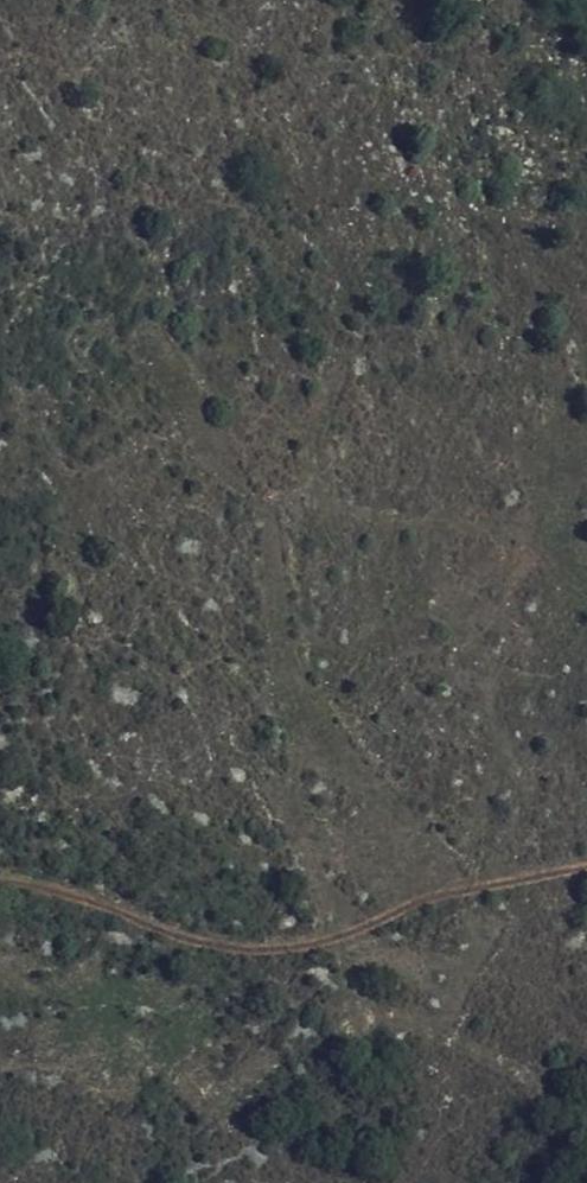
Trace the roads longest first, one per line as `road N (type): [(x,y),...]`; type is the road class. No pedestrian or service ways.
road 1 (track): [(0,878),(227,952),(310,947),(381,916),(586,868)]

